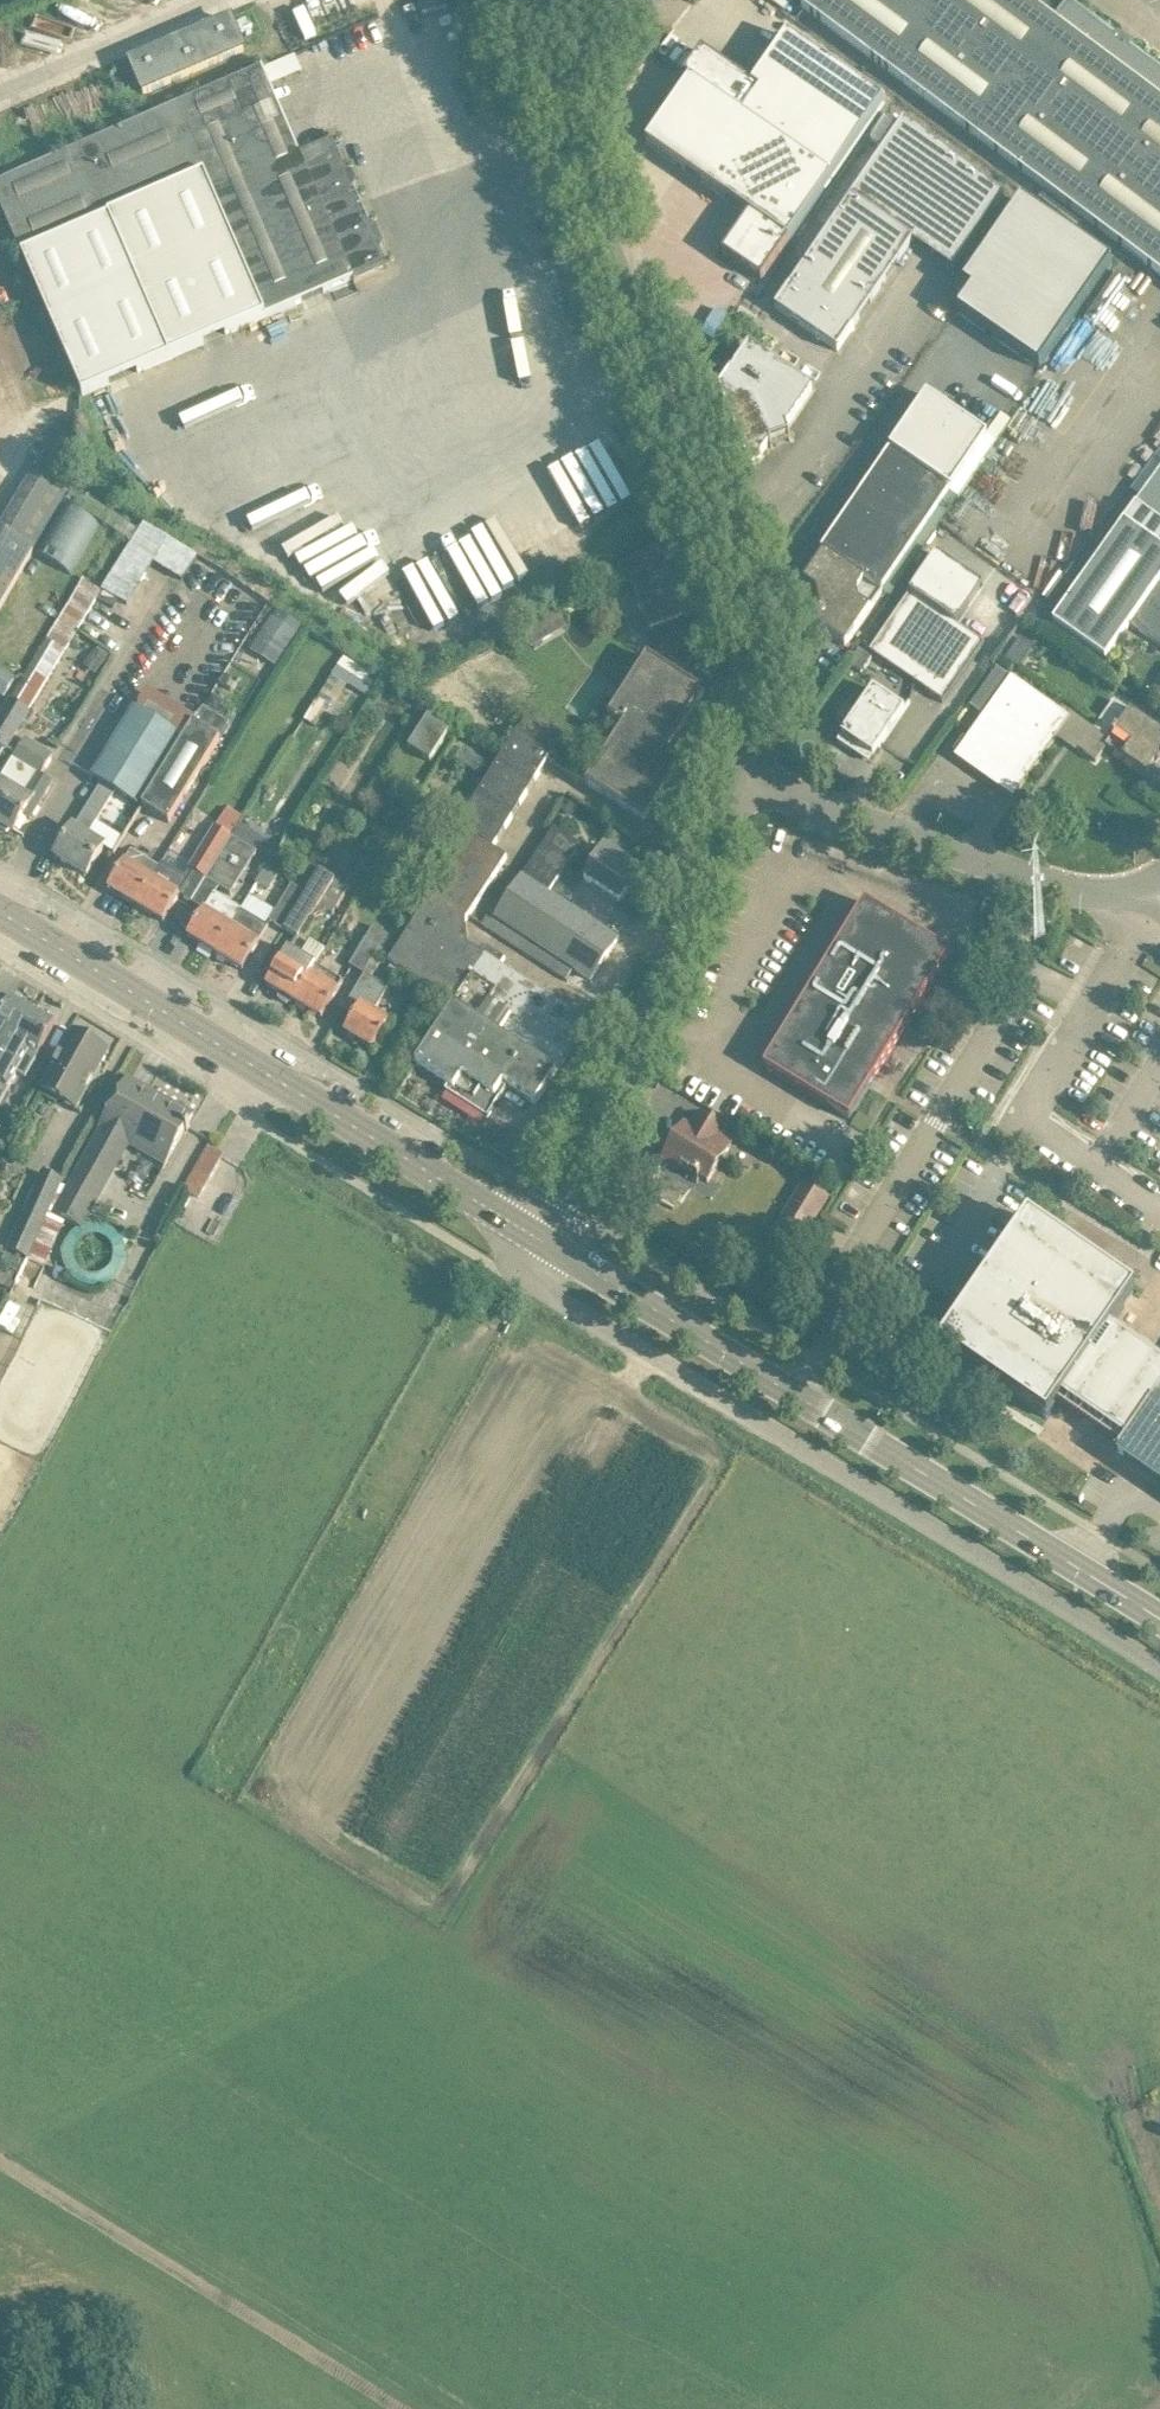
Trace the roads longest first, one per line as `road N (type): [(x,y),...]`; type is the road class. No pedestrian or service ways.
road 1 (tertiary): [(730,776),(746,730),(751,641),(733,567),(574,166),(567,76),(577,44),(624,0)]
road 2 (unclassified): [(1159,1672),(517,1279),(539,1239)]
road 3 (tertiary): [(1159,1622),(539,1239)]
road 4 (tertiary): [(539,1239),(0,913)]
road 5 (tertiary): [(539,1239),(616,1106),(730,776)]
road 6 (unclassified): [(1149,898),(1087,894),(730,776)]

